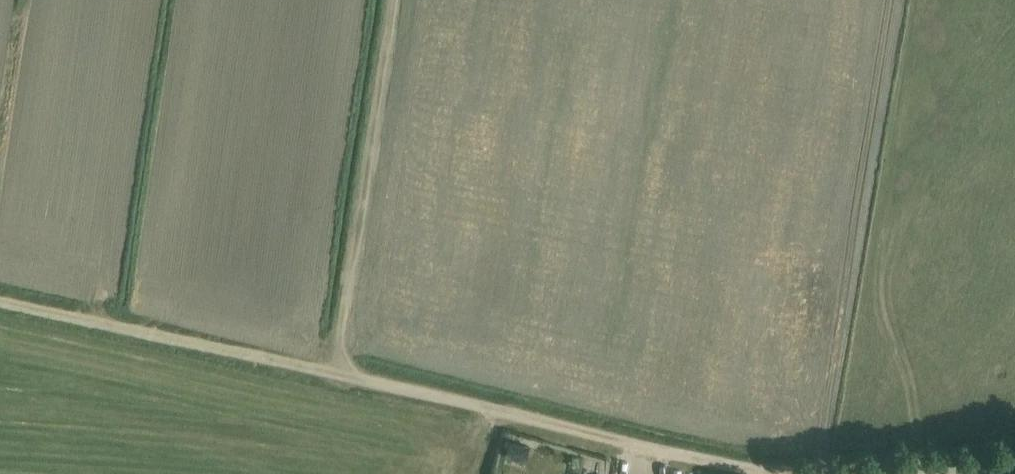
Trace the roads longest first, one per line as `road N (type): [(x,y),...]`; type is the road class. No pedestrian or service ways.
road 1 (track): [(337,373),(396,0)]
road 2 (track): [(337,373),(0,299)]
road 3 (track): [(768,473),(496,410)]
road 4 (track): [(496,410),(337,373)]

